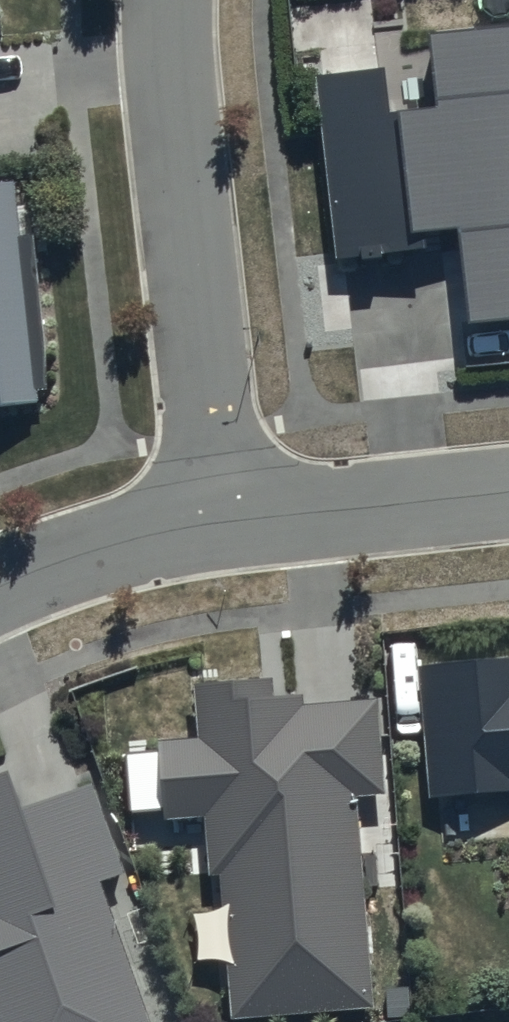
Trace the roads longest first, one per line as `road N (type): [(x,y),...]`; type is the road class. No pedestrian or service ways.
road 1 (residential): [(224,527),(168,0)]
road 2 (residential): [(224,527),(508,494)]
road 3 (residential): [(0,588),(56,563),(224,527)]

